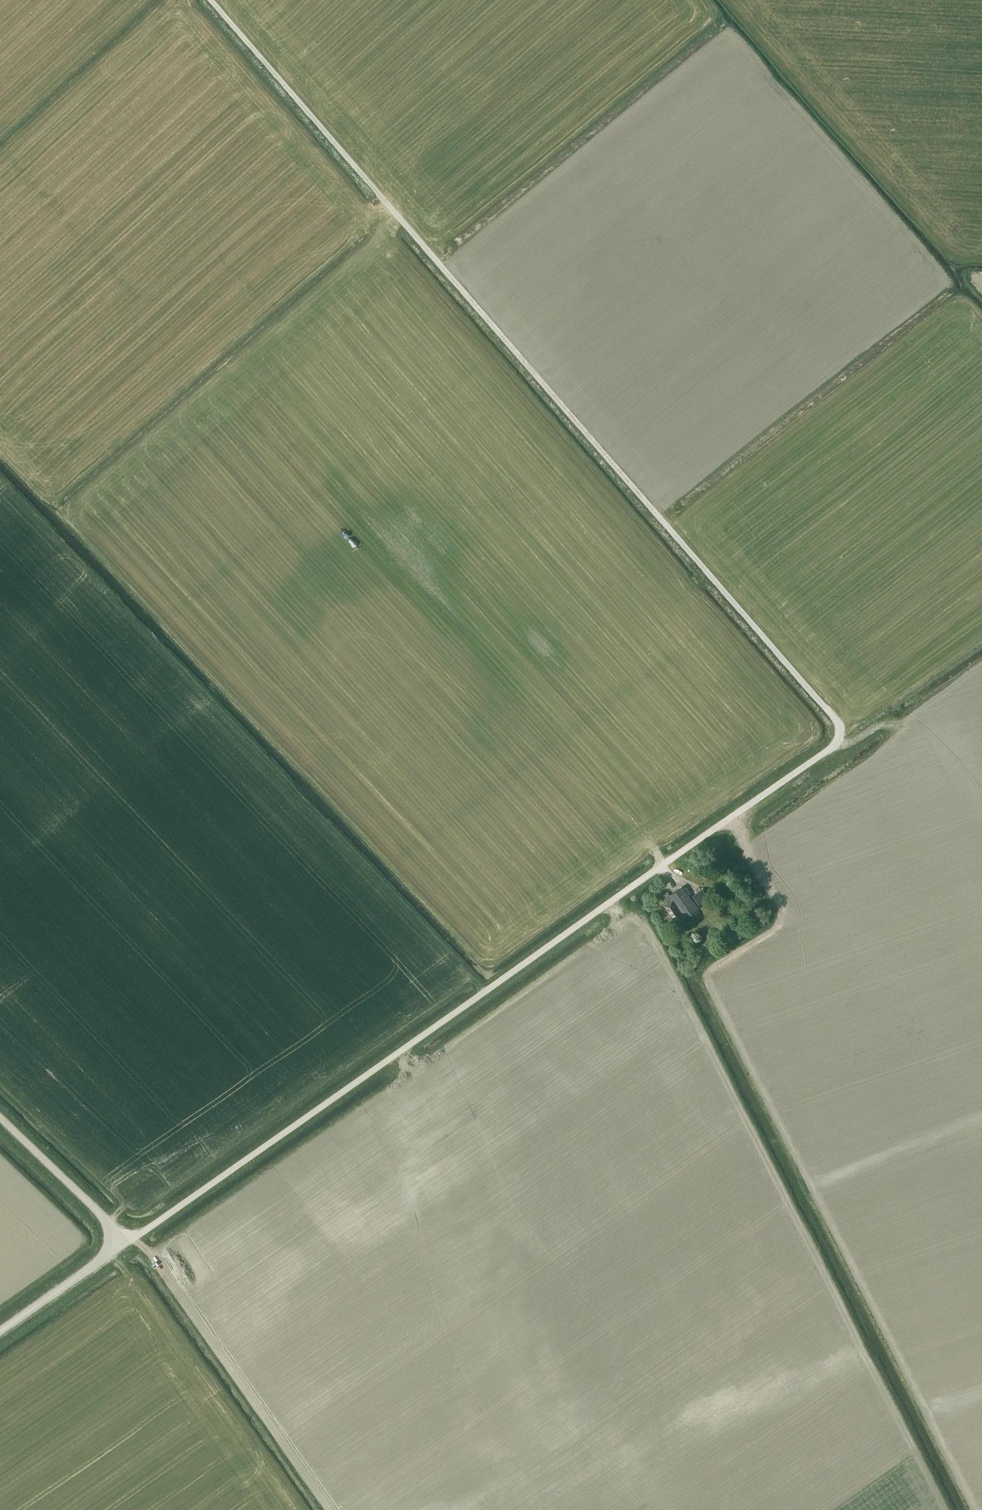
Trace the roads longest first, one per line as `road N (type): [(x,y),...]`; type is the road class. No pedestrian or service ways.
road 1 (unclassified): [(125,1242),(732,816)]
road 2 (unclassified): [(125,1242),(0,1118)]
road 3 (unclassified): [(0,1329),(125,1242)]

